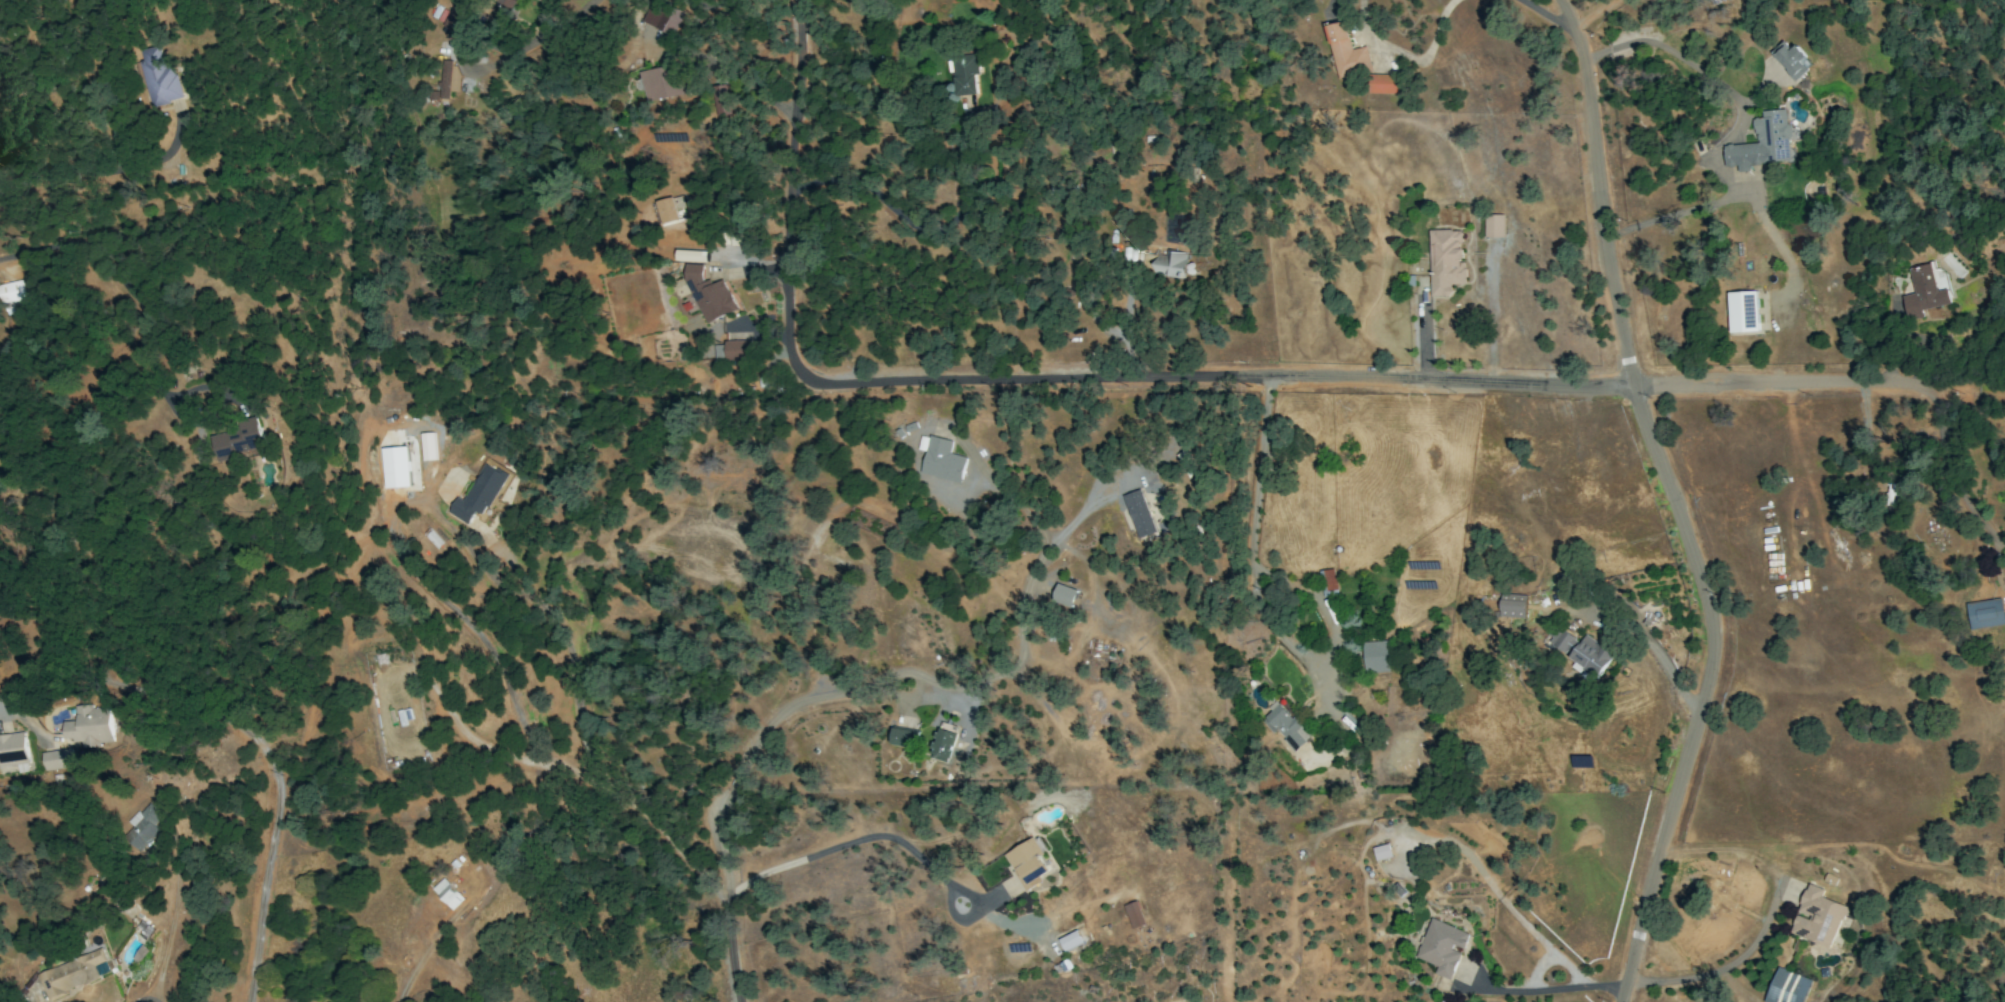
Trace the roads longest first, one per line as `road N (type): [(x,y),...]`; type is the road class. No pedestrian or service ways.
road 1 (tertiary): [(1625,1001),(1716,632),(1642,396),(1586,55),(1561,0)]
road 2 (residential): [(812,386),(1235,378),(1642,396)]
road 3 (residential): [(724,802),(752,744),(778,714),(820,696),(973,689),(1009,676),(1021,655),(1027,592),(1044,553),(1066,532)]
road 4 (residential): [(800,0),(788,287),(793,359),(812,386)]
road 5 (residential): [(1642,396),(1888,383),(2004,407)]
road 6 (residential): [(739,1001),(724,802)]

